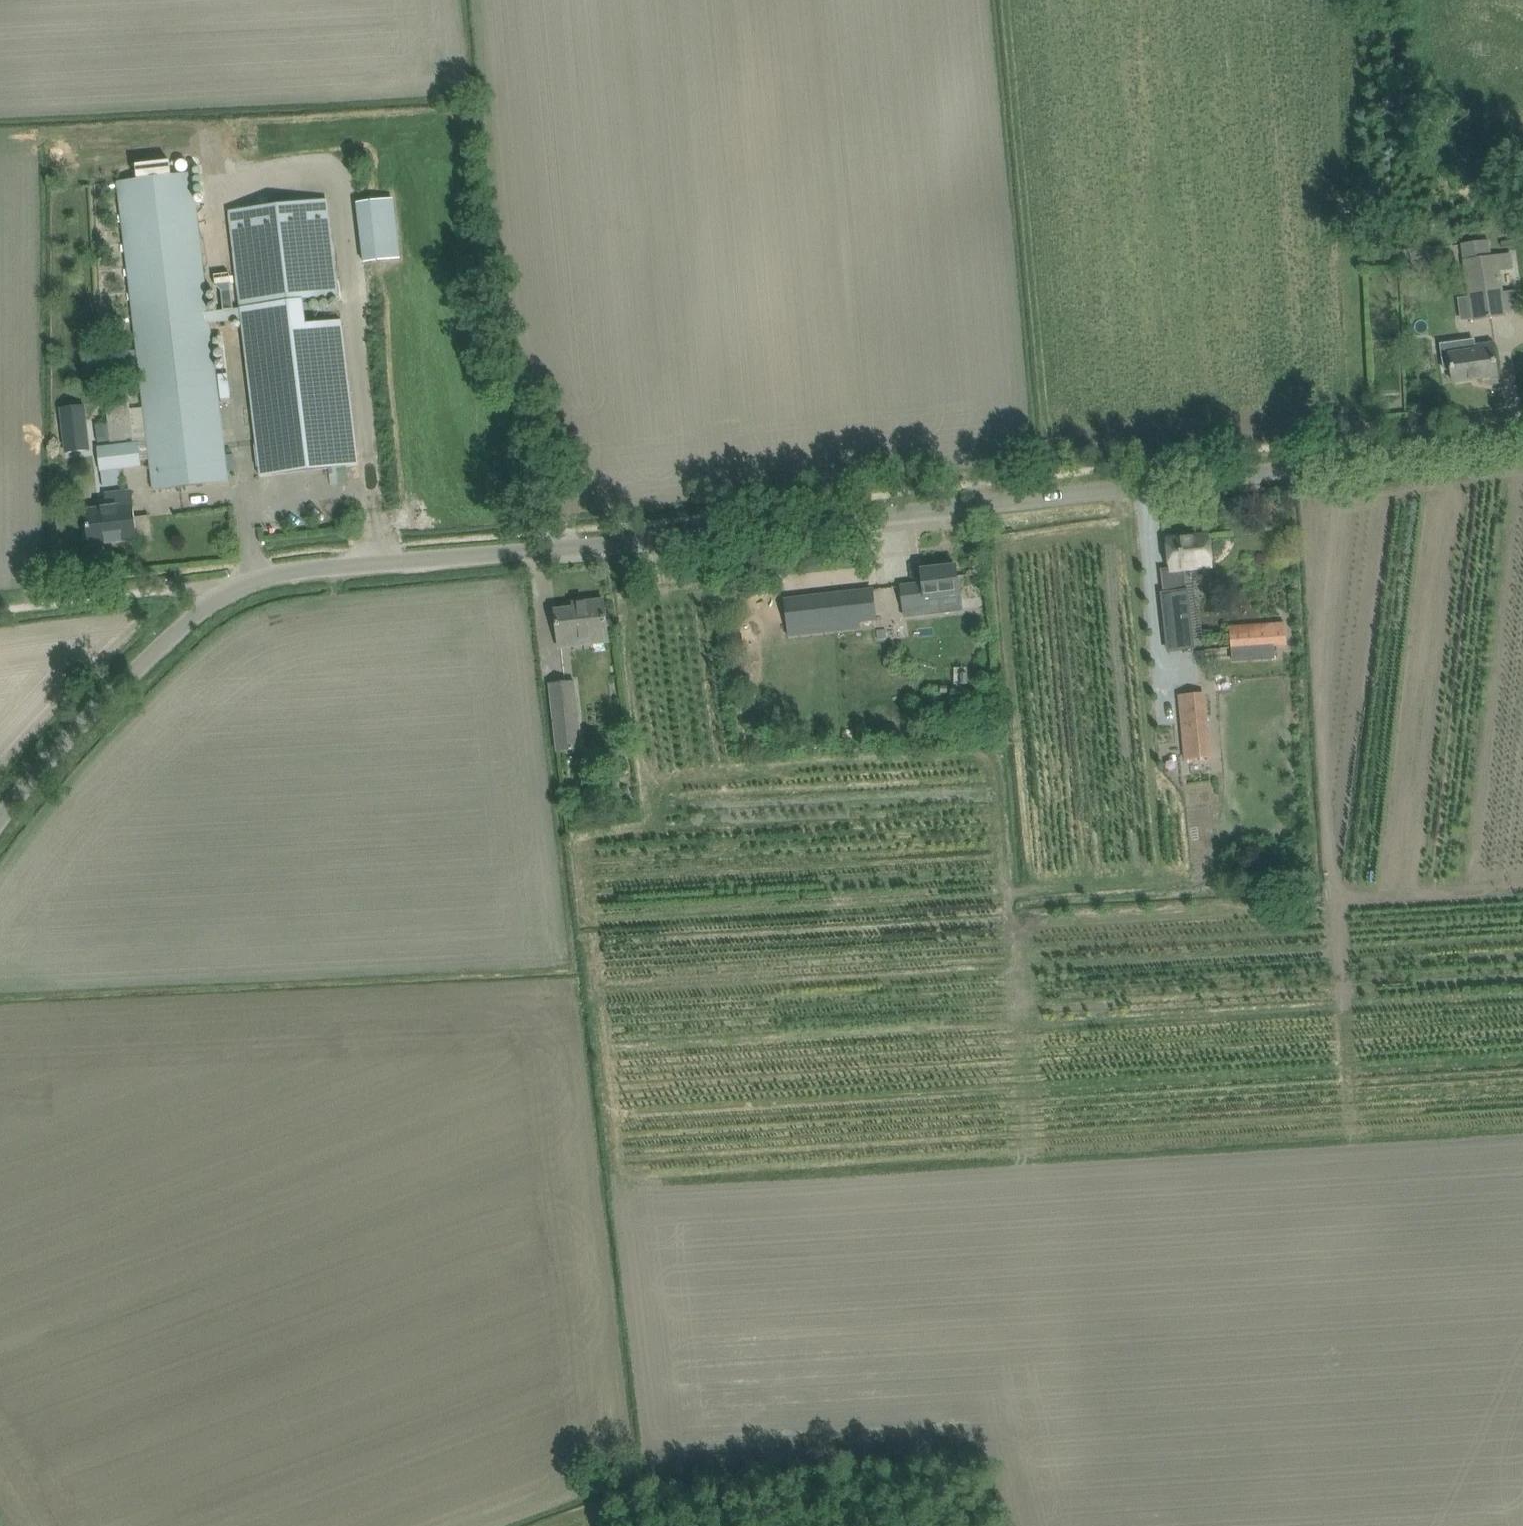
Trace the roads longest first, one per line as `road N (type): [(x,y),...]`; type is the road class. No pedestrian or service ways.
road 1 (unclassified): [(0,814),(161,641),(208,604),(265,577),(1522,437)]

